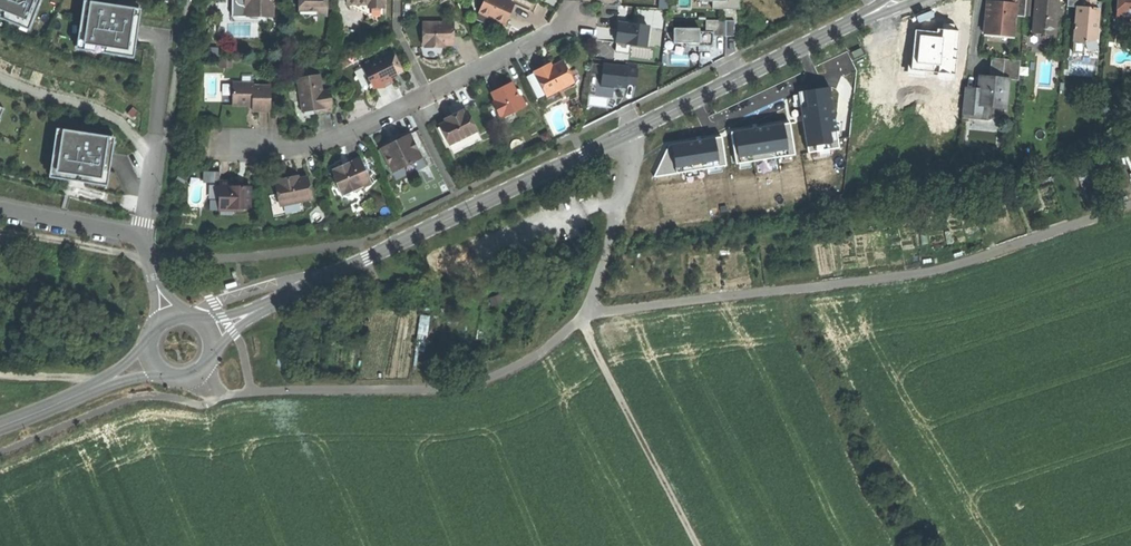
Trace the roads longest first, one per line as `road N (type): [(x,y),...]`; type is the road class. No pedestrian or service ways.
road 1 (secondary): [(279,301),(853,22)]
road 2 (residential): [(572,0),(557,28),(353,132),(307,146),(248,145)]
road 3 (track): [(581,317),(698,545)]
road 4 (residential): [(0,211),(132,239),(171,317)]
road 5 (track): [(148,261),(0,232)]

